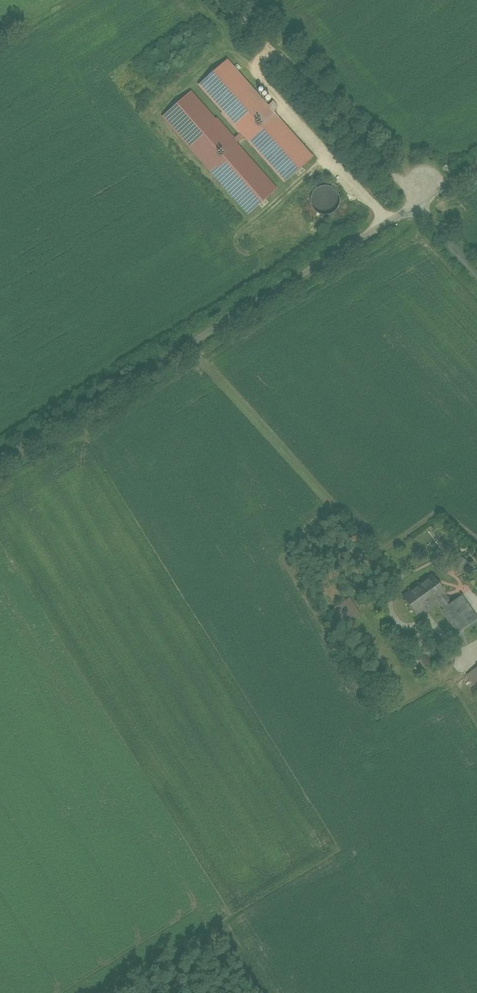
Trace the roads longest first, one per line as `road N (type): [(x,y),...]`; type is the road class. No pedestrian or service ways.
road 1 (unclassified): [(0,461),(414,207)]
road 2 (track): [(228,0),(414,207)]

